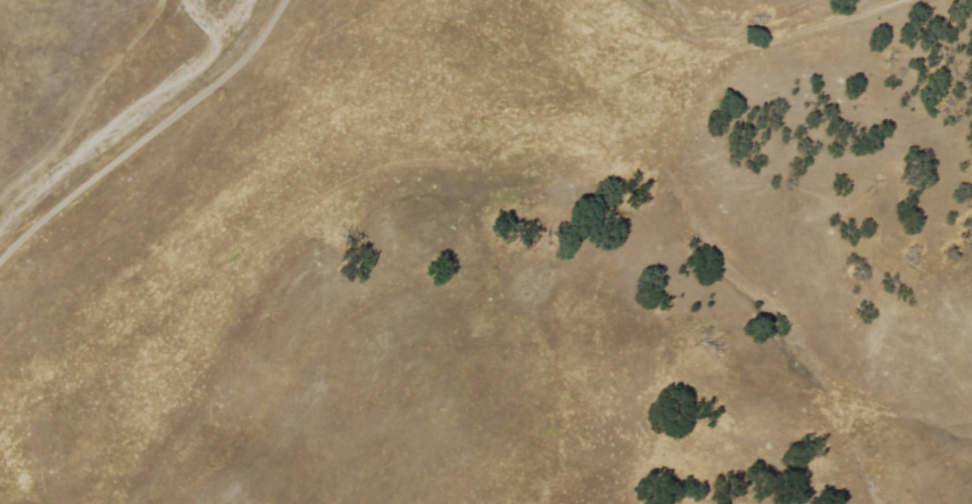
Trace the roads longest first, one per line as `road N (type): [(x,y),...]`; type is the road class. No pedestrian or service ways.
road 1 (residential): [(0,260),(216,82),(281,0)]
road 2 (track): [(622,0),(709,48),(839,29),(930,0)]

